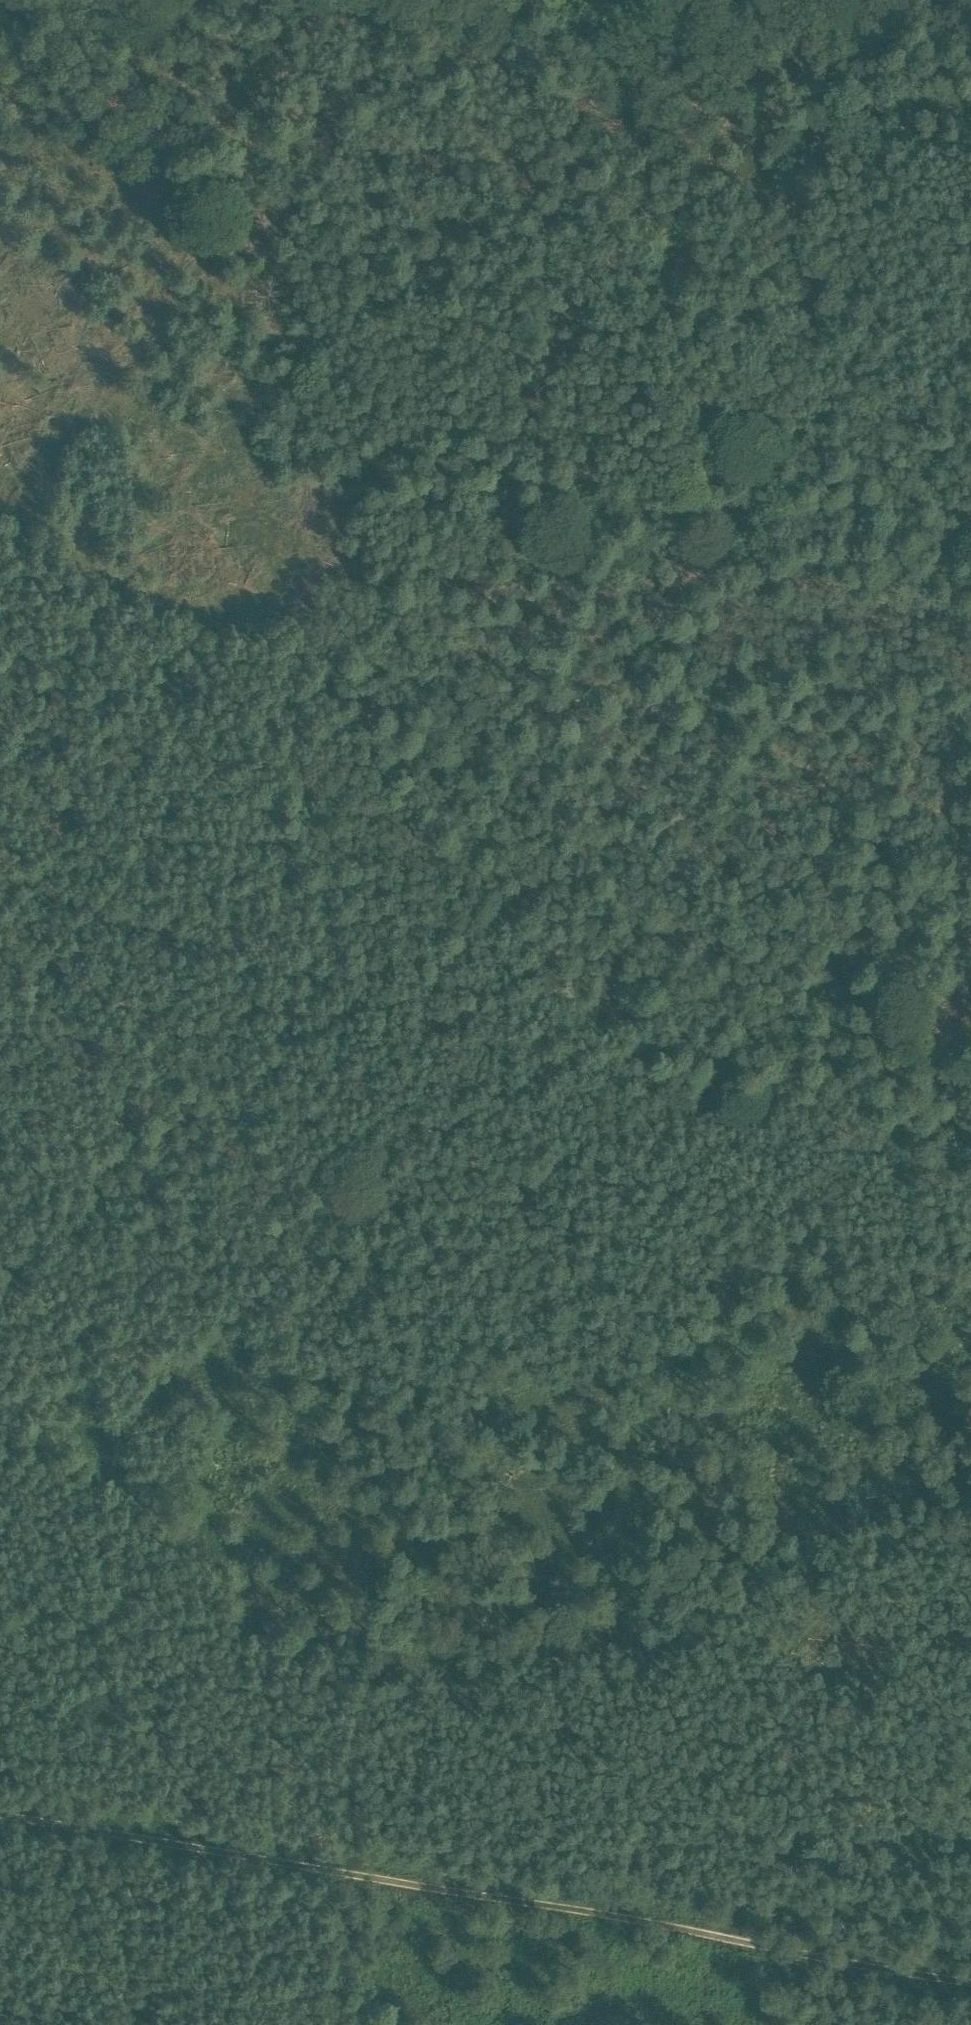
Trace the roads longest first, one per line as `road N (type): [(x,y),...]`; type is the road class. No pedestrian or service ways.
road 1 (track): [(970,1982),(0,1822)]
road 2 (track): [(970,9),(297,0)]

